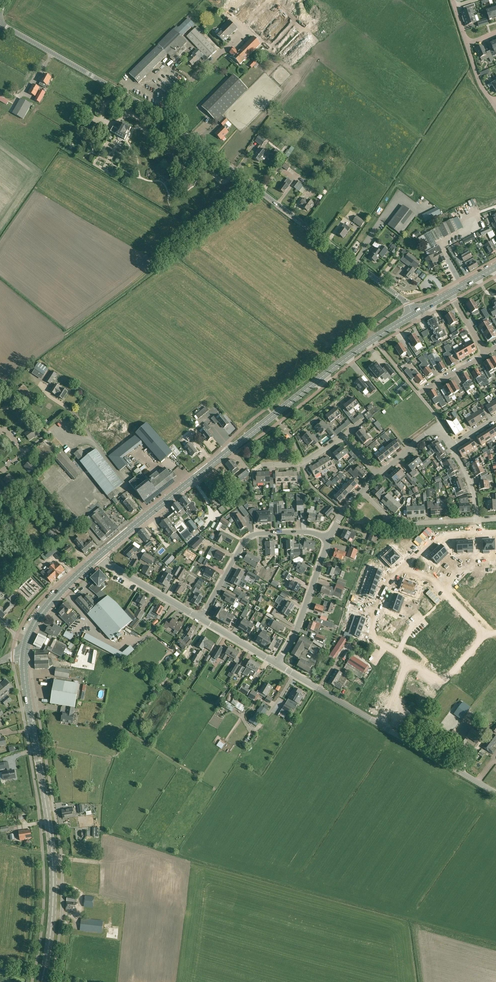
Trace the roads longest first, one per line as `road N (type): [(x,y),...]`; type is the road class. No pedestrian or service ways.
road 1 (tertiary): [(415,313),(149,108),(0,23)]
road 2 (secondary): [(99,555),(344,359),(415,313)]
road 3 (secondary): [(41,981),(53,887),(24,653)]
road 4 (track): [(62,336),(257,189)]
road 5 (residential): [(201,619),(248,538),(307,531),(330,539)]
road 6 (tertiary): [(495,793),(377,723)]
road 7 (residential): [(378,475),(341,440),(303,463),(262,465)]
road 8 (residential): [(277,664),(330,539)]
road 9 (residential): [(406,564),(388,580),(368,636),(411,662)]
road 10 (residential): [(362,491),(398,523),(478,520)]
road 11 (secondary): [(24,653),(42,612),(99,555)]

